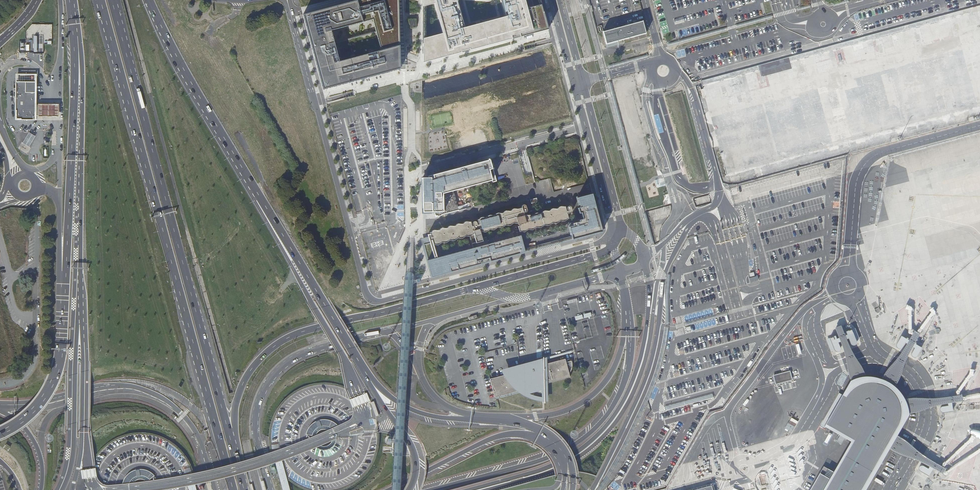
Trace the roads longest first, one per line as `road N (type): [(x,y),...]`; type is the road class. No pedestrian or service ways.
road 1 (residential): [(612,231),(599,243),(370,298),(287,0)]
road 2 (trunk): [(244,489),(118,24)]
road 3 (unclassified): [(592,489),(646,379),(668,264),(720,195),(696,98),(674,71)]
road 4 (trunk): [(102,4),(211,406)]
road 5 (secondary): [(246,489),(235,408),(266,353),(301,332),(467,289)]
road 6 (tertiary): [(469,489),(560,462),(604,428),(643,347),(645,259)]
road 7 (secondary): [(624,290),(629,366),(591,432),(547,458),(430,489)]
road 8 (trunk): [(72,19),(63,290)]
road 9 (unclassified): [(272,489),(255,427),(268,383),(303,354),(388,331)]
road 10 (unclassified): [(0,405),(135,388),(170,404),(200,442)]
road 11 (unclassified): [(624,290),(621,348),(595,393),(557,414),(492,419)]
road 12 (trunk): [(254,188),(149,0)]
road 13 (unclassified): [(569,464),(543,442),(510,434),(390,489)]
road 14 (trunk): [(351,348),(254,188)]
road 15 (trunk): [(341,352),(254,188)]
road 16 (primary): [(76,309),(72,442),(59,489)]
road 17 (primary): [(63,290),(54,379),(27,416),(0,433)]
road 18 (primary): [(409,489),(412,449),(351,348)]
road 19 (tertiary): [(467,289),(613,246)]
road 20 (tertiary): [(574,84),(612,231)]
road 21 (tertiary): [(622,227),(583,81)]
road 22 (primary): [(81,162),(76,309)]
road 23 (trunk): [(72,19),(82,67),(81,162)]
road 24 (unclassified): [(85,363),(84,432),(72,489)]

